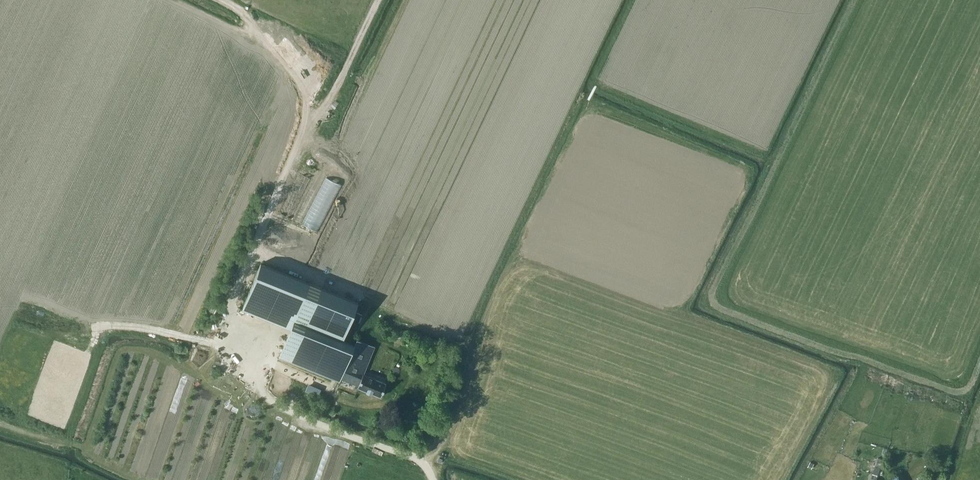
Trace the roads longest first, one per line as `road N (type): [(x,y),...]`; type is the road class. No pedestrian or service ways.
road 1 (unclassified): [(432,479),(412,457),(269,400)]

